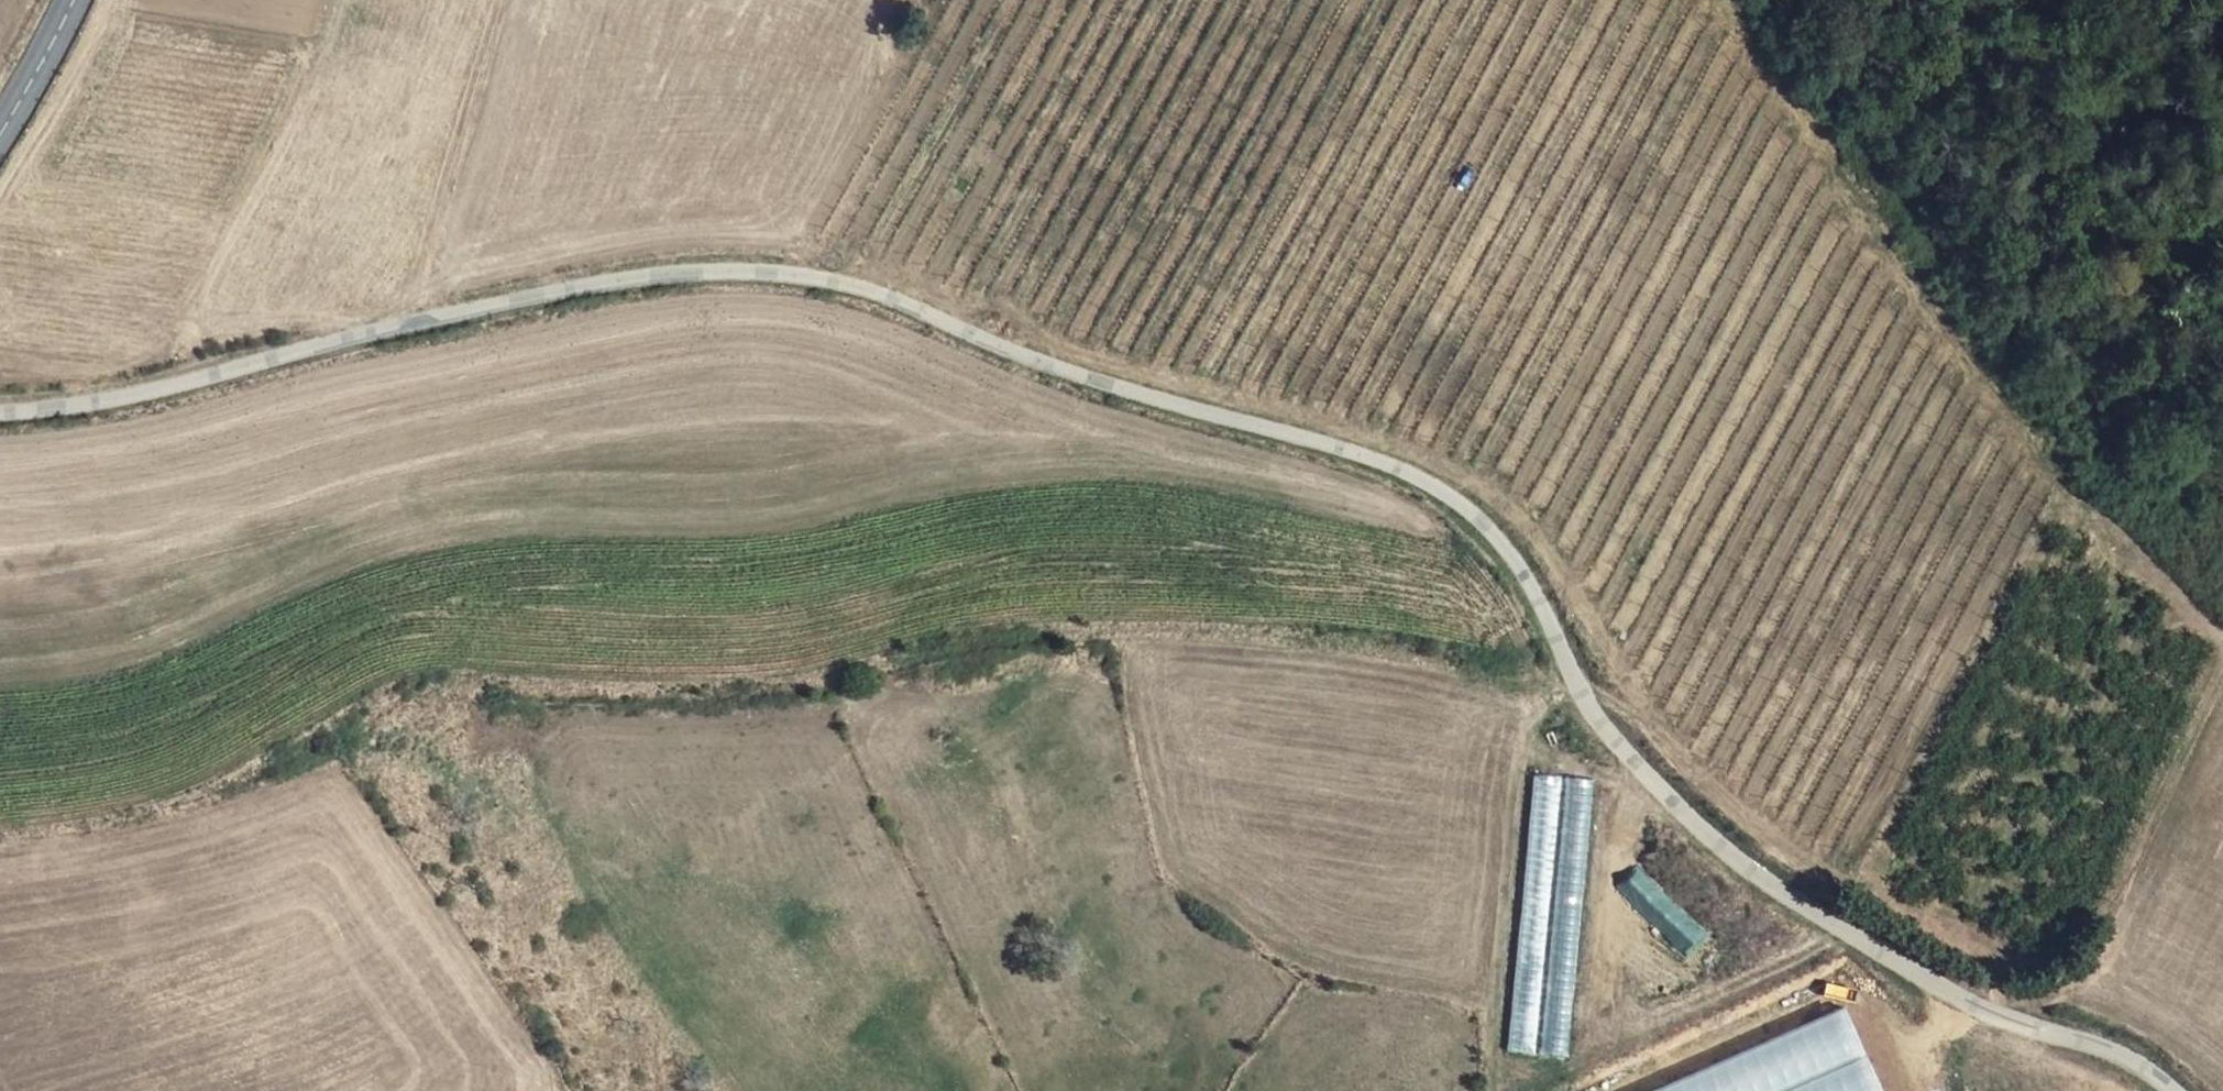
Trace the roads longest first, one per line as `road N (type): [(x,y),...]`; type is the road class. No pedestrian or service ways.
road 1 (unclassified): [(2167,1090),(2131,1060),(2007,1026),(1710,845),(1581,709),(1508,550),(1402,471),(1088,386),(837,289),(691,280),(355,342),(136,404),(0,413)]
road 2 (secondary): [(70,0),(0,128)]

